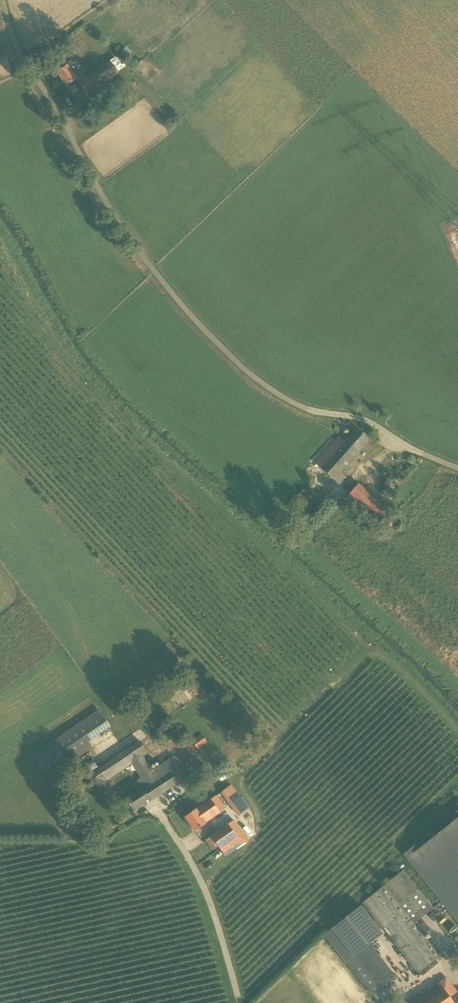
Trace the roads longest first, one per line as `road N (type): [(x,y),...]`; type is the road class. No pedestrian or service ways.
road 1 (unclassified): [(457,470),(362,420),(287,401),(205,330),(133,245),(29,83),(1,0)]
road 2 (unclassified): [(240,1002),(197,873),(164,821)]

